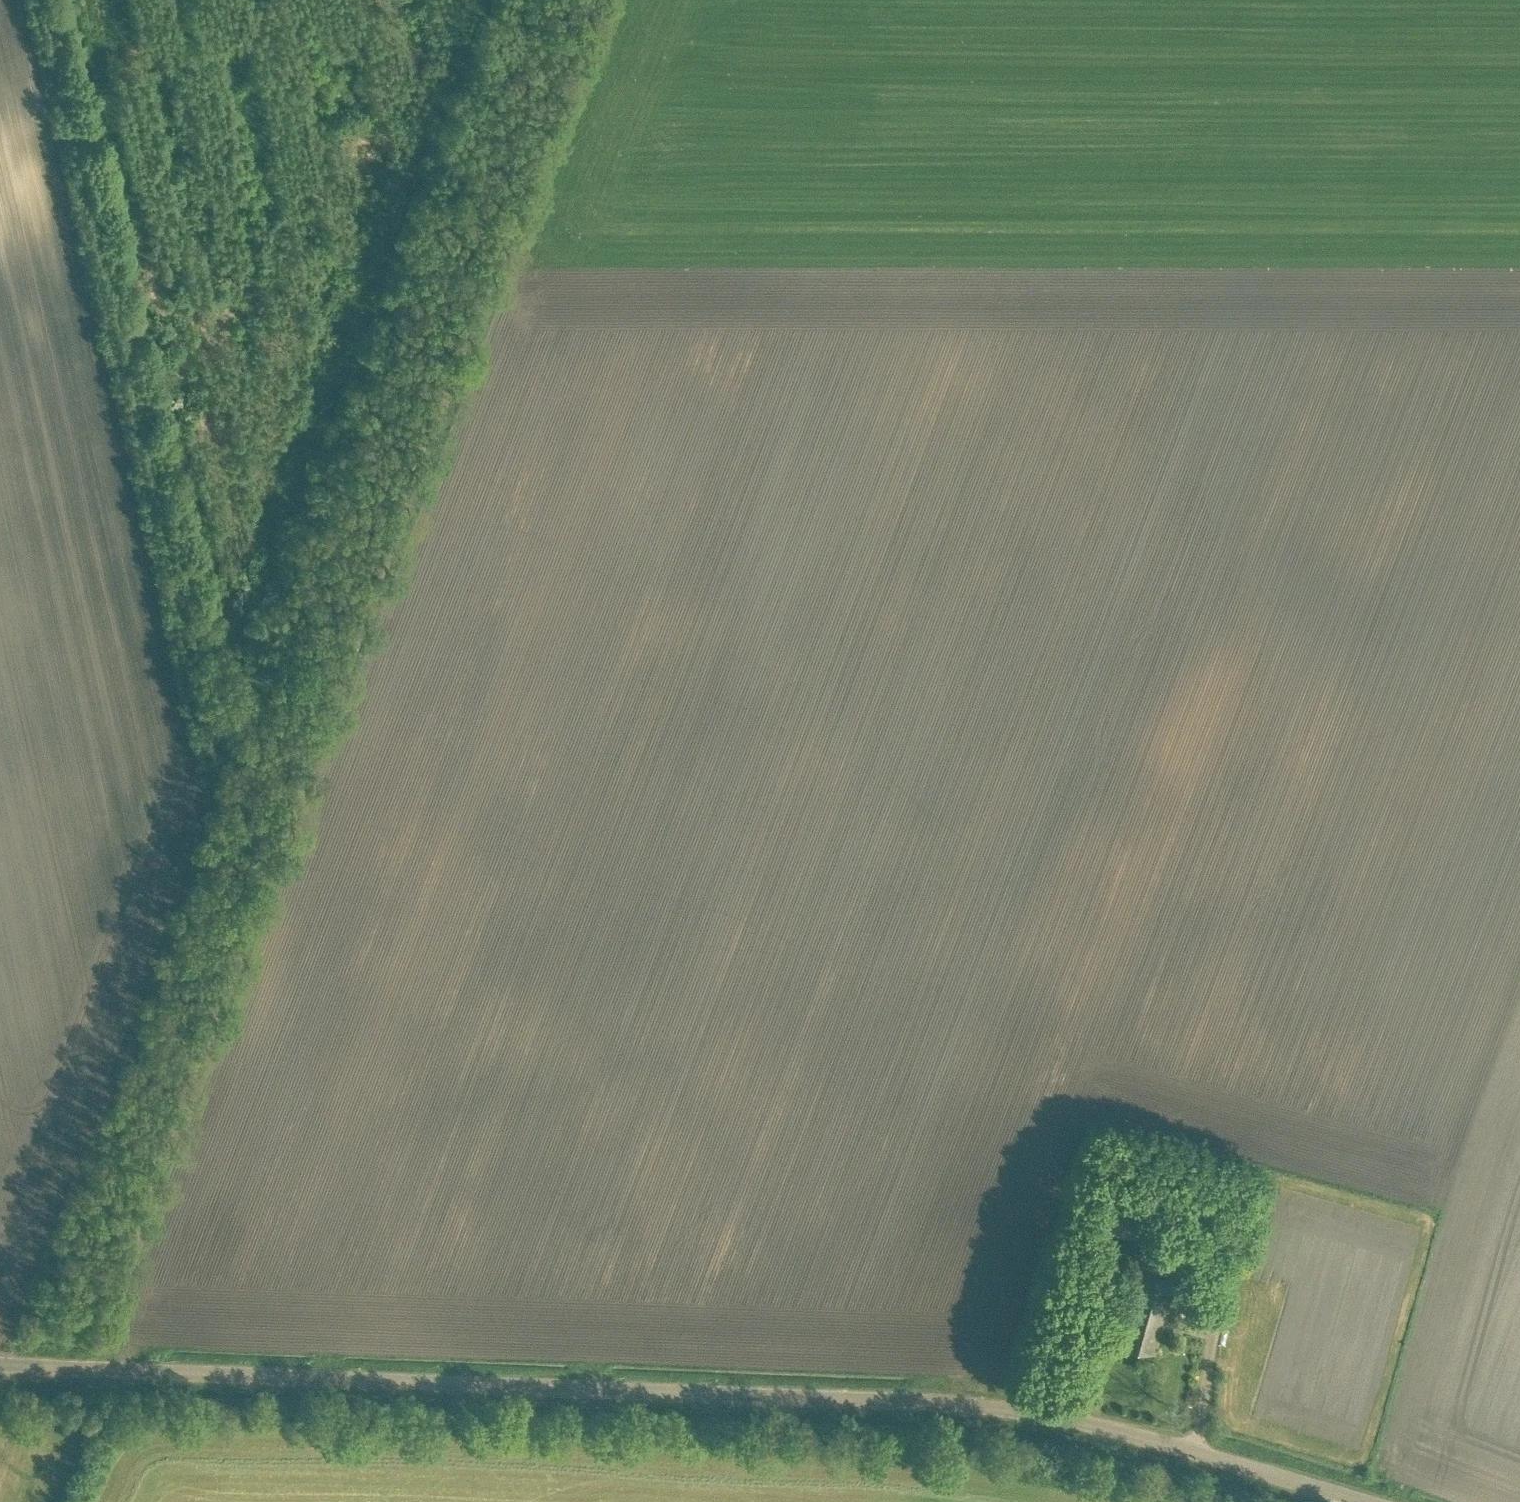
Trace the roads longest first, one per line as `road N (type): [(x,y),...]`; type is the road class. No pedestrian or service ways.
road 1 (unclassified): [(0,1363),(973,1403),(1188,1447),(1368,1501)]

